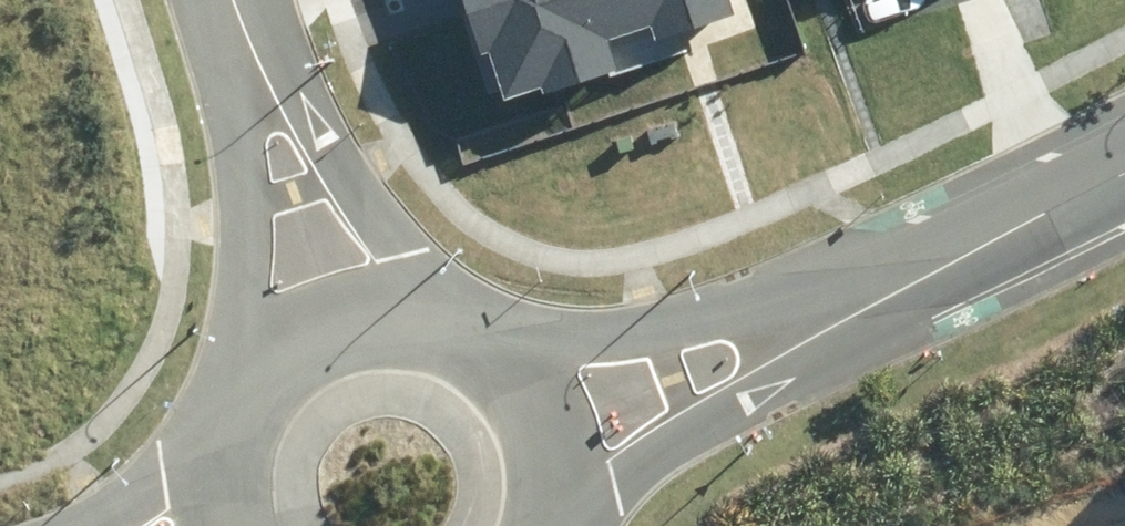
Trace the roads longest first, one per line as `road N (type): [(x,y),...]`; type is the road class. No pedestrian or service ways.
road 1 (tertiary): [(223,417),(245,261),(256,31)]
road 2 (tertiary): [(256,31),(461,330)]
road 3 (tertiary): [(849,311),(626,471),(573,525)]
road 4 (tertiary): [(512,364),(592,333),(682,314),(849,311)]
road 5 (tertiary): [(849,311),(1124,158)]
road 6 (tertiary): [(223,417),(255,371),(299,337),(351,318),(407,316),(461,330)]
road 7 (tertiary): [(512,364),(549,413),(568,471),(566,525)]
road 8 (tertiary): [(79,525),(211,448)]

